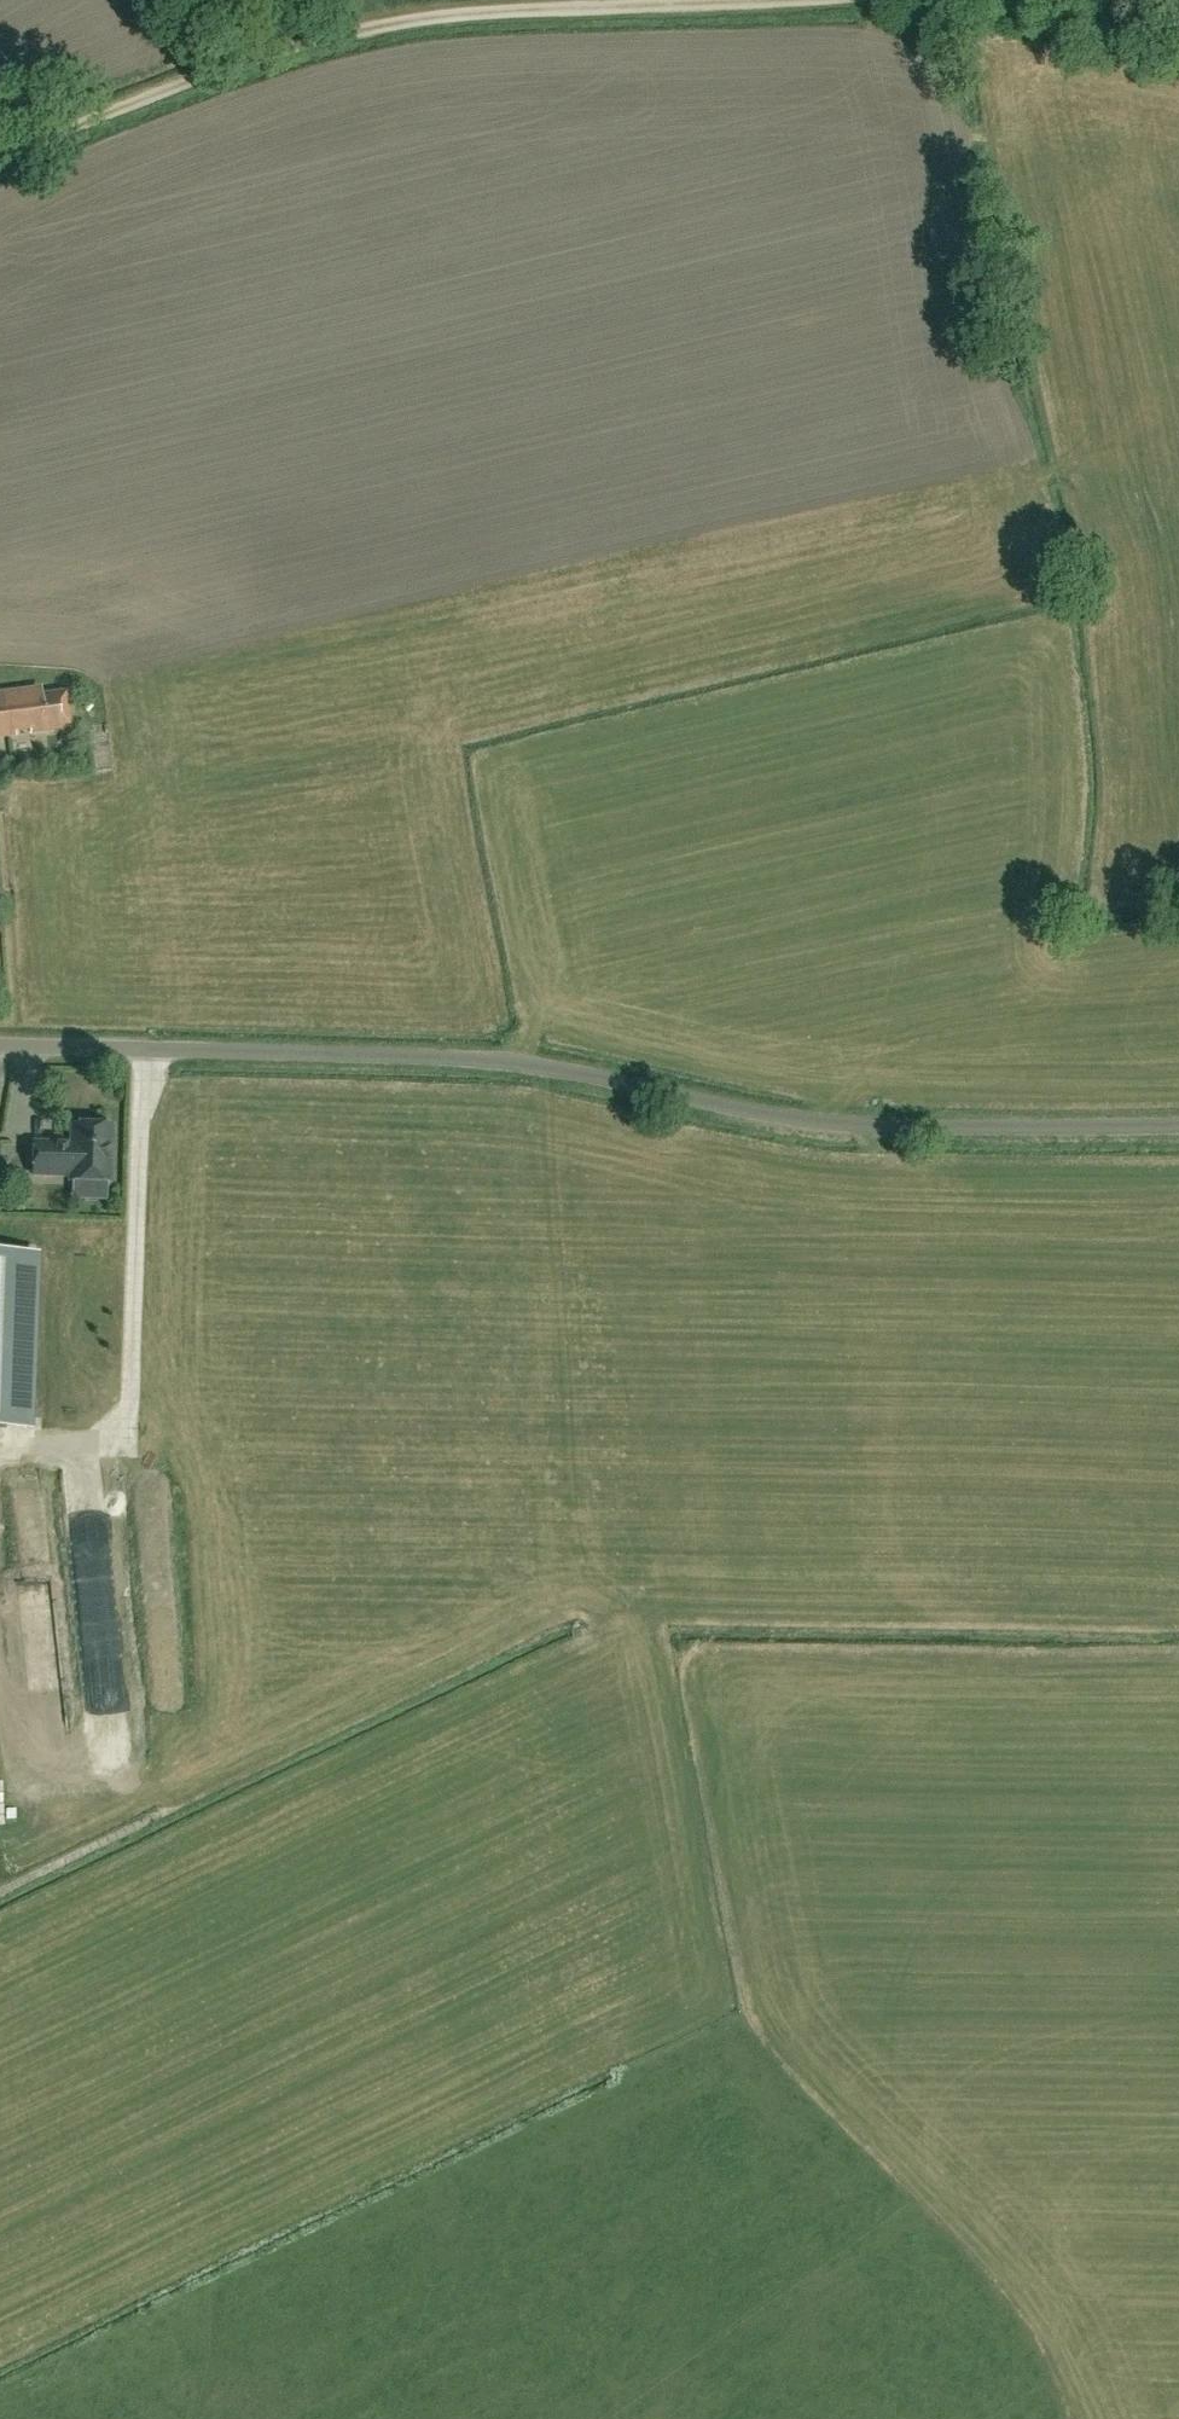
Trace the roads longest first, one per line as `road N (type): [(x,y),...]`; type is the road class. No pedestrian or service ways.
road 1 (unclassified): [(0,1045),(489,1059),(752,1117),(903,1131),(1178,1128)]
road 2 (track): [(0,161),(126,101),(372,23),(715,0)]

